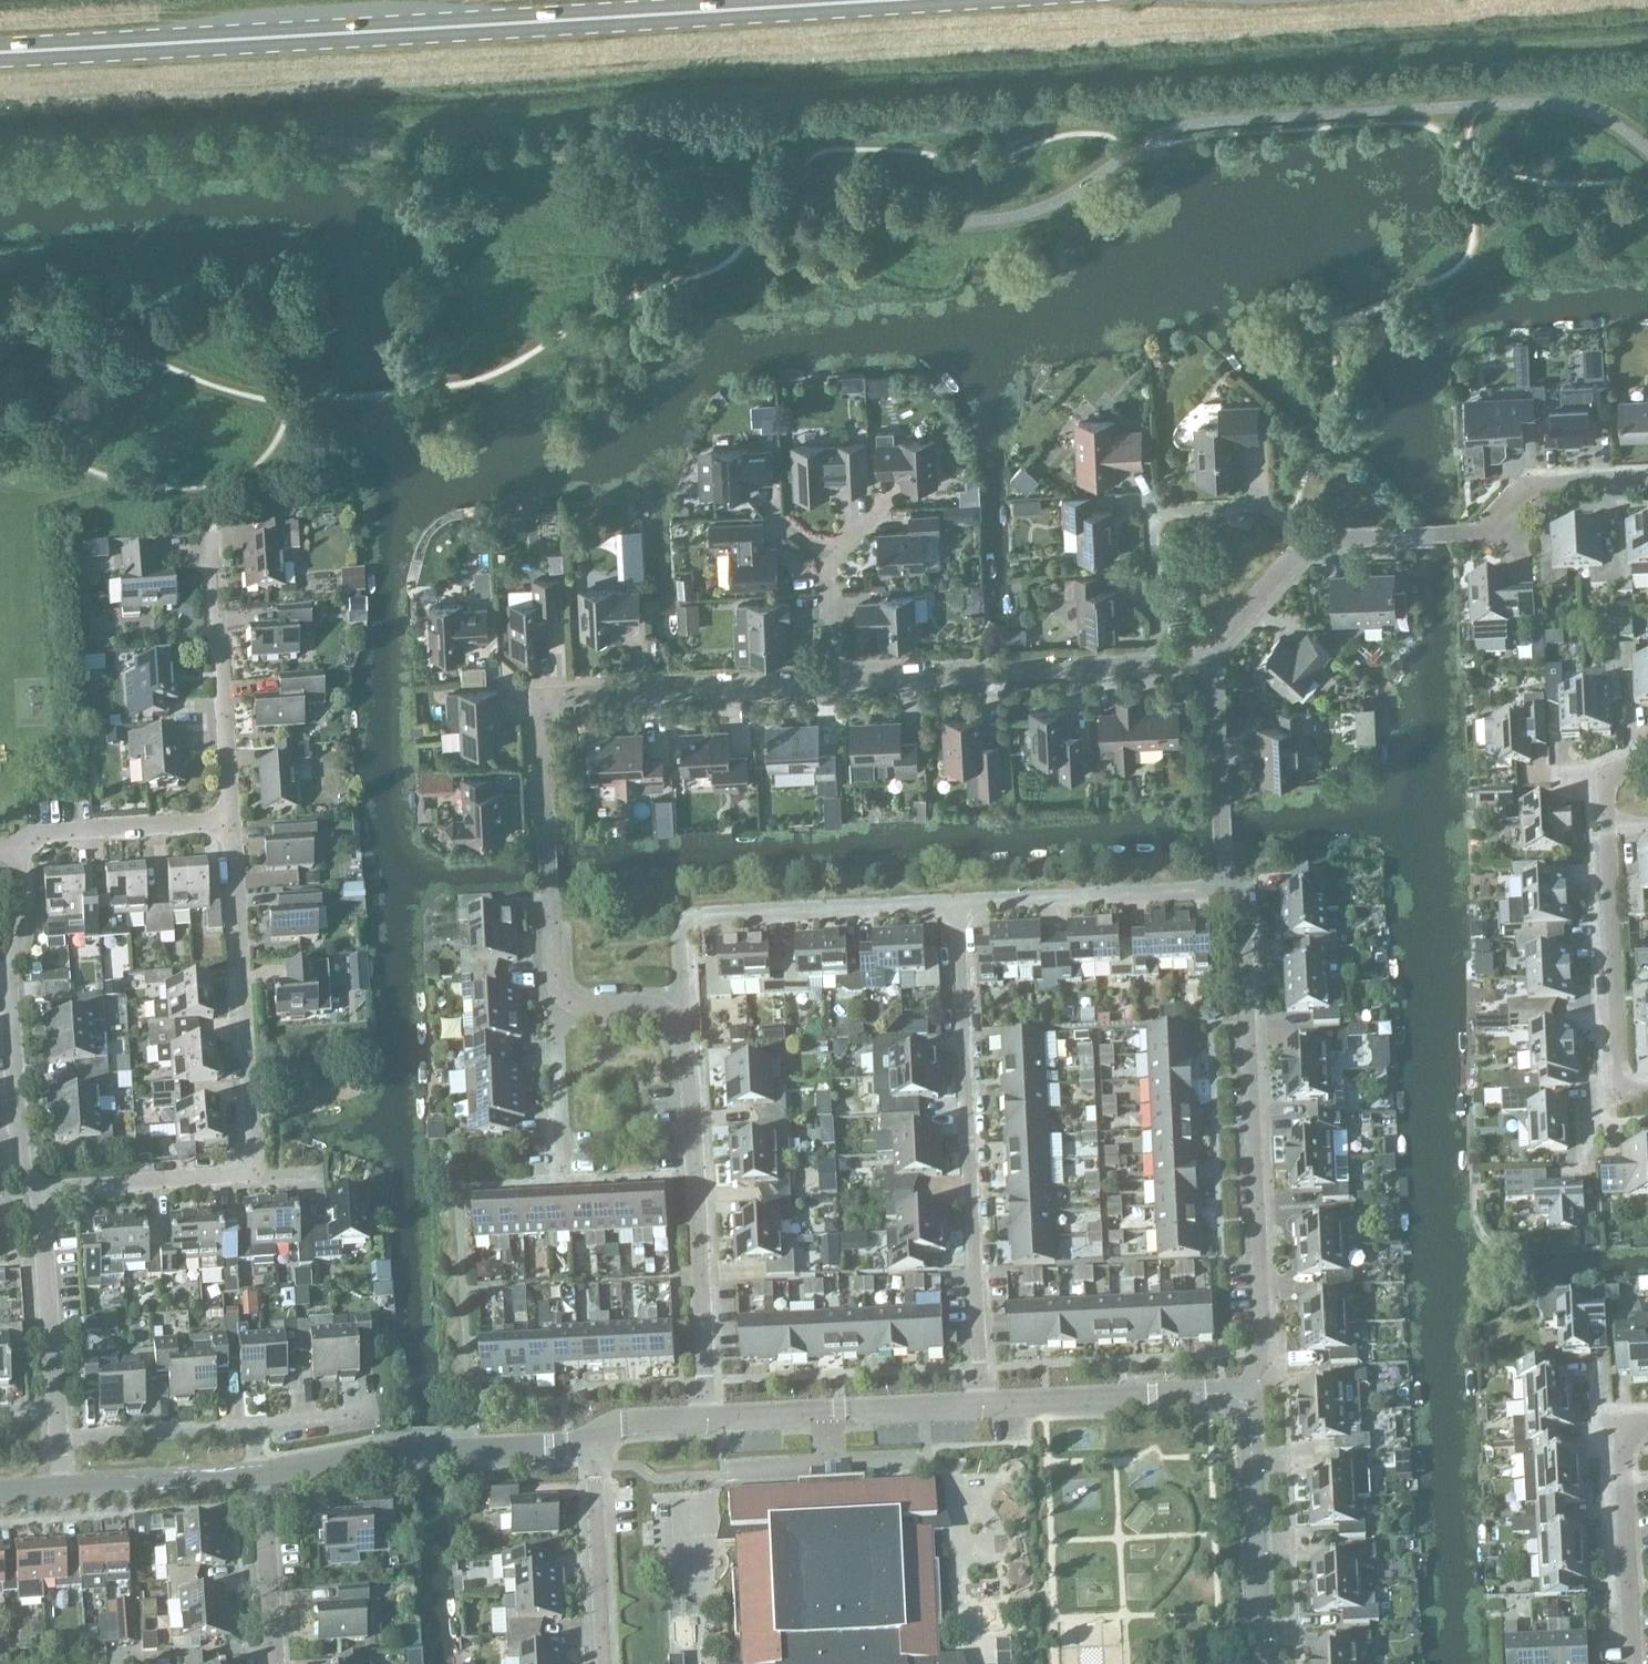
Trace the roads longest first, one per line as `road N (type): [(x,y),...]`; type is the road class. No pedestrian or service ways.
road 1 (residential): [(561,992),(541,718),(549,704),(565,695),(1160,666),(1205,652),(1310,542),(1462,535)]
road 2 (secondary): [(0,51),(875,0)]
road 3 (residential): [(46,1194),(239,1173),(249,1165),(254,1137),(230,819)]
road 4 (residential): [(1239,1399),(1264,1347),(1243,919),(1225,888)]
road 5 (residential): [(981,1404),(958,901)]
road 6 (residential): [(707,1418),(692,1081),(669,1013)]
road 7 (residential): [(1647,1090),(1627,1086),(1621,1074),(1605,797),(1618,768),(1647,756)]
road 8 (residential): [(669,1013),(679,986),(680,935),(703,914),(958,901)]
road 9 (residential): [(46,1194),(19,1159),(7,980),(25,919),(21,858)]
road 10 (residential): [(259,1475),(385,1452),(592,1441)]
road 11 (residential): [(707,1418),(981,1404)]
road 12 (residential): [(958,901),(1225,888)]
road 13 (residential): [(1239,1399),(1250,1423),(1264,1663)]
road 14 (residential): [(981,1404),(1239,1399)]
road 15 (residential): [(230,819),(211,564)]
road 16 (residential): [(1634,1663),(1622,1443),(1647,1422)]
road 17 (residential): [(21,858),(30,840),(50,830),(230,819)]
road 18 (residential): [(592,1441),(604,1663)]
road 19 (residential): [(57,1412),(46,1194)]
road 20 (residential): [(1647,478),(1524,488),(1482,529),(1462,535)]
road 21 (residential): [(62,1488),(259,1475)]
road 22 (residential): [(275,1663),(259,1475)]
road 23 (residential): [(253,1426),(373,1409)]

